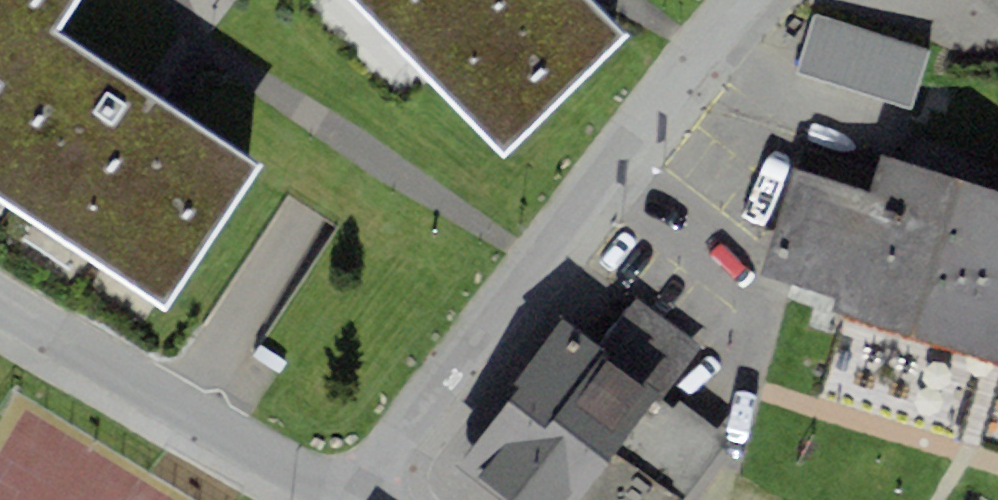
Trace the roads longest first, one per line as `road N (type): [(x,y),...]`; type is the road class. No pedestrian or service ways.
road 1 (residential): [(388,499),(751,0)]
road 2 (residential): [(365,499),(0,275)]

